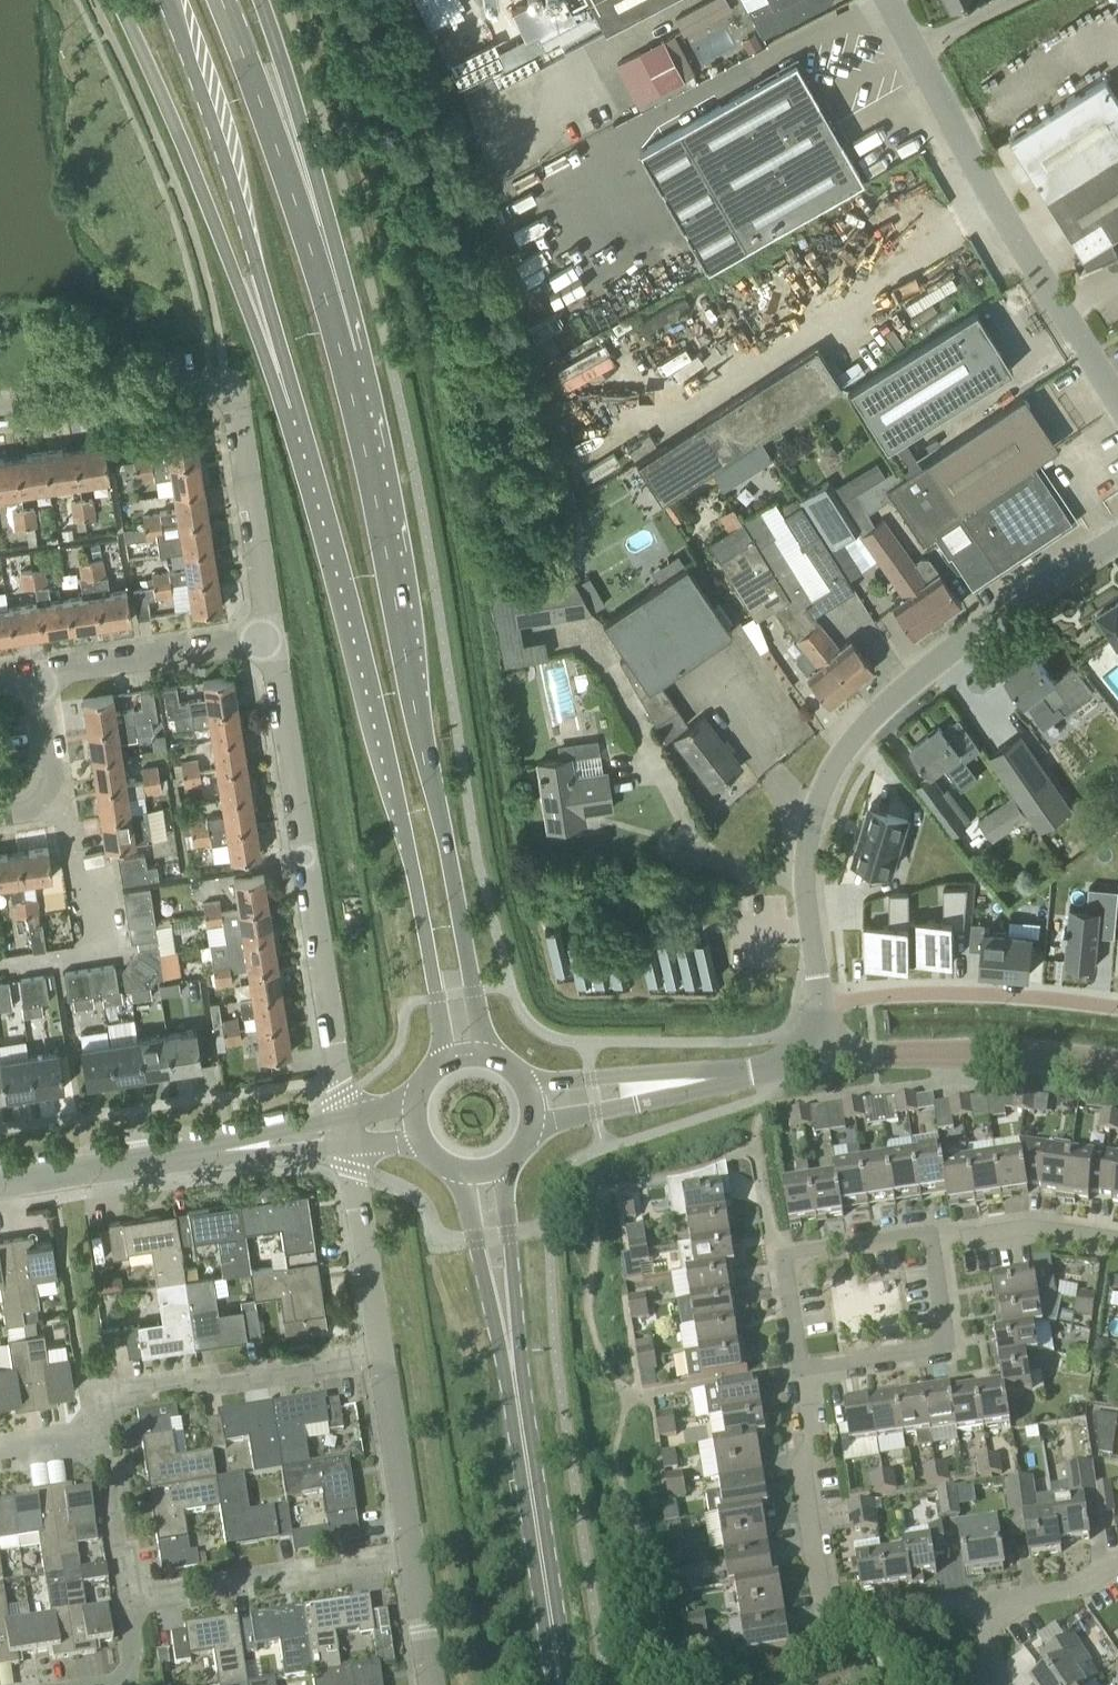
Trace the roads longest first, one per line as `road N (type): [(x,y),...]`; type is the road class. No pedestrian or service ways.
road 1 (primary): [(490,1057),(349,370),(300,176)]
road 2 (primary): [(274,341),(392,789),(438,1000),(441,1064)]
road 3 (unclassified): [(816,1009),(803,913),(807,837),(849,759),(948,670),(1117,538)]
road 4 (residential): [(347,1120),(307,792),(278,638)]
road 5 (unclassified): [(1117,400),(889,0)]
road 6 (residential): [(801,1369),(814,1436),(801,1463),(825,1622),(982,1601)]
road 7 (primary): [(119,0),(244,290),(274,341)]
road 8 (primary): [(168,0),(267,287),(274,341)]
road 9 (residential): [(100,1436),(97,1402),(379,1355)]
road 10 (primary): [(561,1684),(515,1379)]
road 11 (residential): [(816,1009),(953,995),(1117,1008)]
road 12 (residential): [(1117,1070),(993,1055),(822,1056)]
road 13 (residential): [(410,1558),(127,1598)]
road 14 (residential): [(278,638),(230,387)]
road 15 (residential): [(801,1369),(948,1343),(931,1241)]
road 16 (residential): [(237,1149),(0,1186)]
road 17 (residential): [(42,669),(278,638)]
road 18 (residential): [(0,417),(230,387)]
road 19 (primary): [(515,1379),(503,1166)]
road 20 (primary): [(460,1173),(515,1379)]
road 21 (residential): [(410,1558),(379,1355)]
road 22 (residential): [(379,1355),(351,1152)]
road 23 (residential): [(0,831),(31,827),(46,812),(52,788),(42,669)]
road 24 (primary): [(300,176),(226,0)]
road 25 (residential): [(1117,1237),(1029,1225),(931,1241)]
road 26 (primary): [(300,176),(287,56),(266,0)]
road 27 (residential): [(649,1087),(822,1056)]
road 28 (residential): [(127,1598),(100,1436)]
road 29 (residential): [(931,1241),(929,1230),(782,1253)]
road 30 (residential): [(982,1601),(1073,1589),(1117,1553)]
road 31 (residential): [(430,1684),(410,1558)]
road 32 (residential): [(531,1128),(597,1112),(649,1087)]
road 33 (residential): [(649,1087),(592,1076),(526,1087)]

